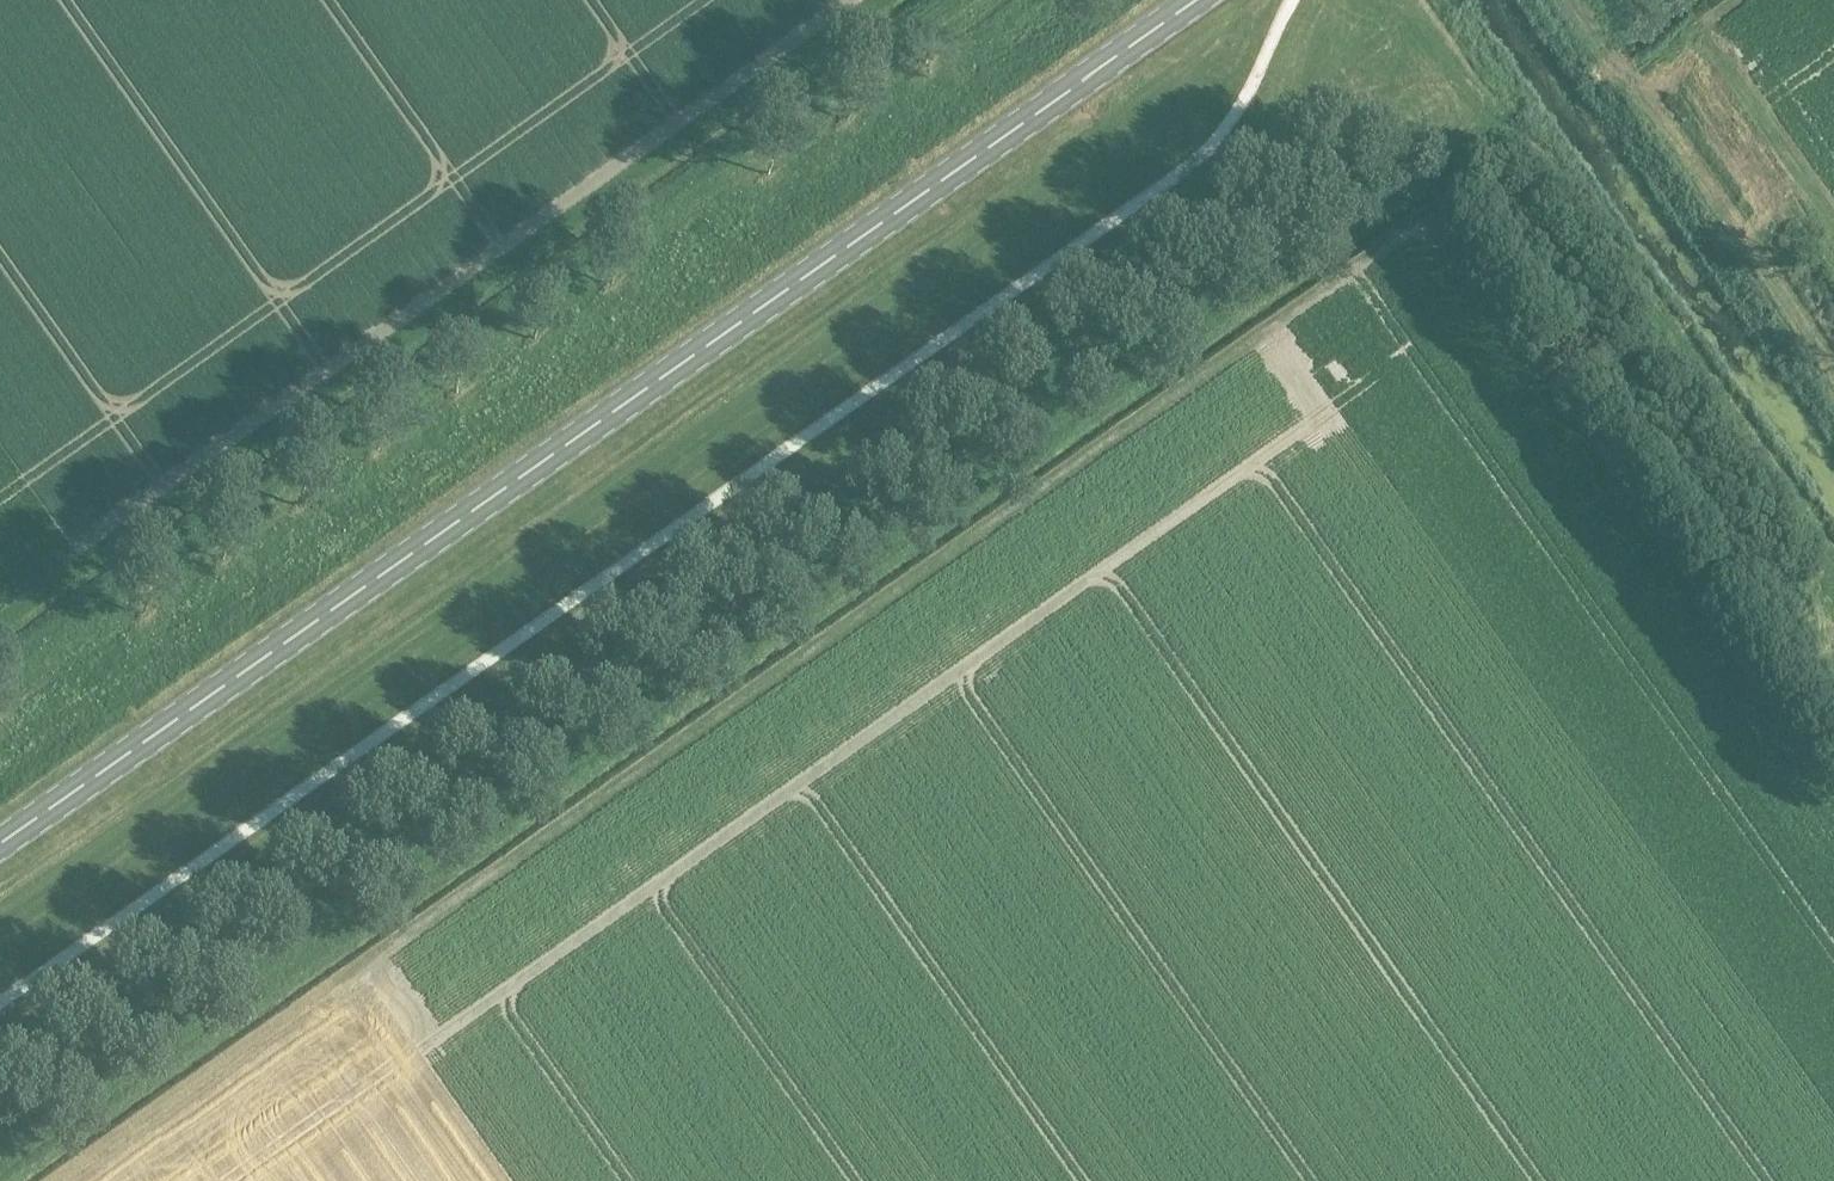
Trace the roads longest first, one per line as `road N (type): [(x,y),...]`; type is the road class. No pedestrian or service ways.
road 1 (secondary): [(0,847),(1200,0)]
road 2 (track): [(1833,398),(1685,165),(1566,0)]

